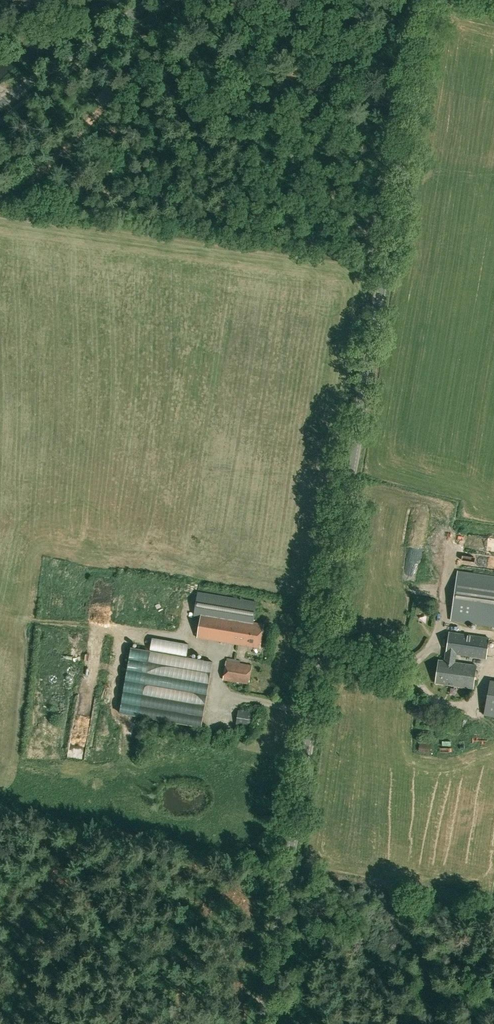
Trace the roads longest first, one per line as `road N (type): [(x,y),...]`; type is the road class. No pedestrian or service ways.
road 1 (tertiary): [(262,1023),(427,0)]
road 2 (tertiary): [(0,104),(154,0)]

